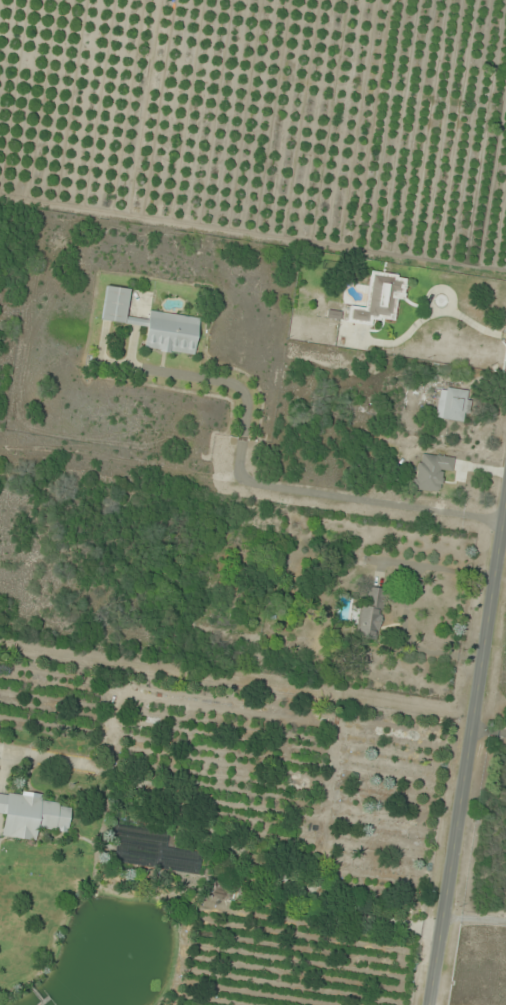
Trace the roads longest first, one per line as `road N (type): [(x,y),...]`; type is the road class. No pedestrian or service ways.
road 1 (tertiary): [(430,1004),(505,501)]

